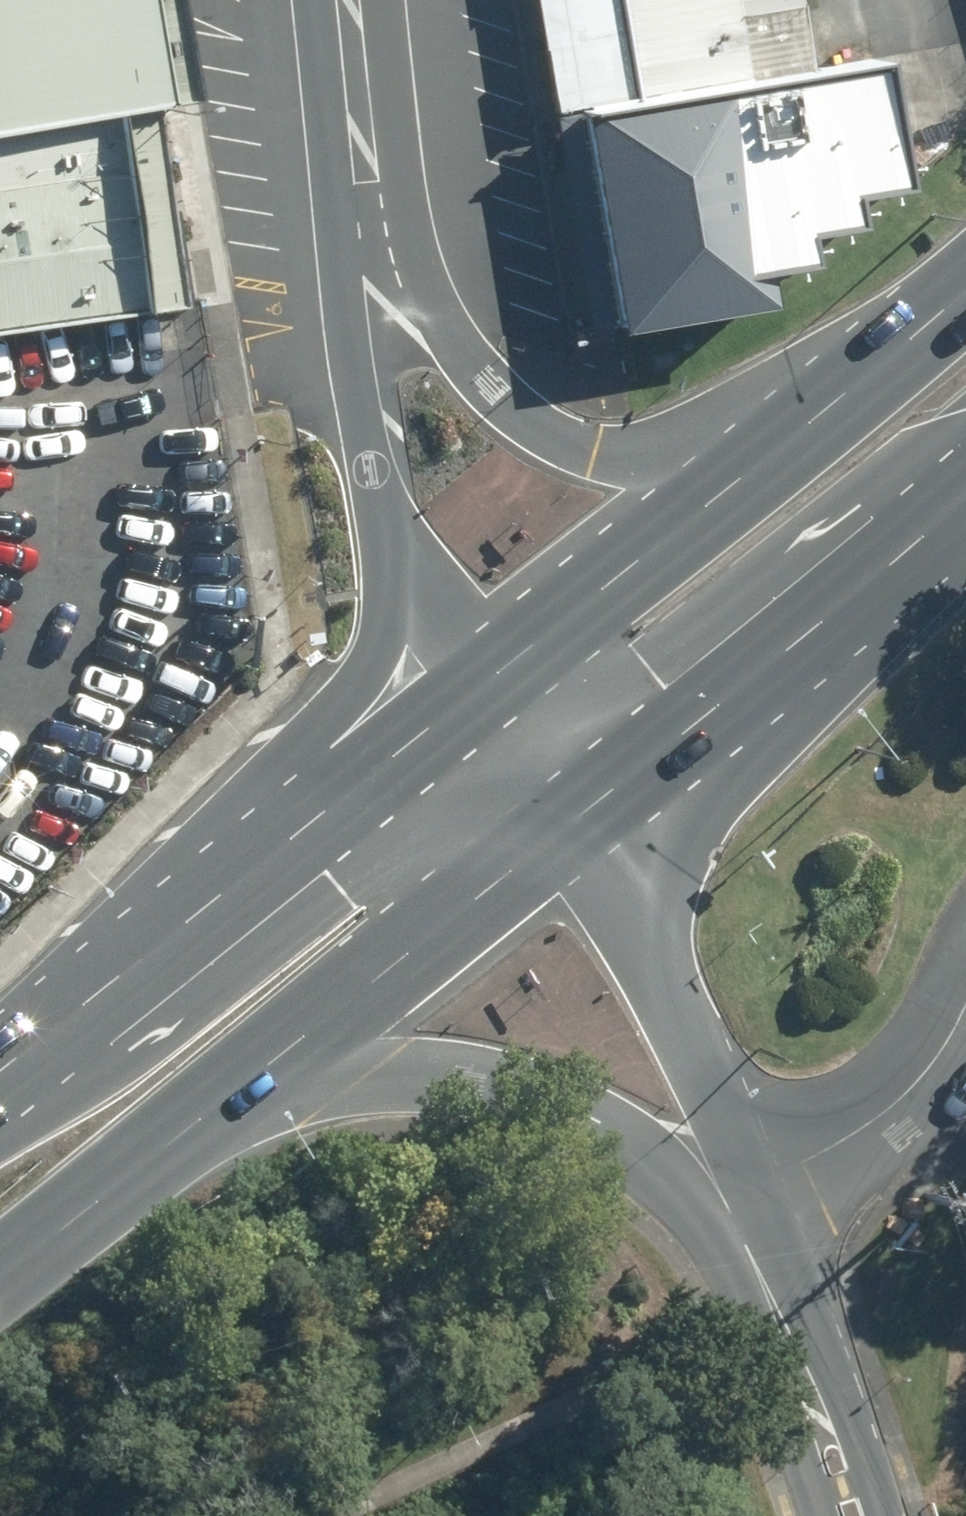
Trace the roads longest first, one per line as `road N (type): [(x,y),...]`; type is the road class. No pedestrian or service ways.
road 1 (secondary): [(94,1000),(174,859),(337,701),(382,643),(391,603),(382,501)]
road 2 (primary): [(725,1197),(612,1121),(402,1069),(204,1093)]
road 3 (primary): [(94,1000),(494,681)]
road 4 (secondary): [(373,215),(483,378),(554,432),(604,449),(762,444)]
road 5 (primary): [(965,500),(589,810)]
road 6 (primary): [(589,810),(204,1093)]
road 7 (unclassified): [(589,810),(682,1024),(725,1197)]
road 8 (primary): [(494,681),(762,444)]
road 9 (residential): [(725,1197),(910,1085),(965,999)]
road 10 (secondary): [(382,501),(366,364),(373,215)]
road 11 (primary): [(204,1093),(0,1270)]
road 12 (primary): [(762,444),(965,281)]
road 13 (unclassified): [(781,1326),(853,1411),(885,1515)]
road 14 (secondary): [(350,0),(373,215)]
road 15 (secondary): [(494,681),(382,501)]
road 16 (unclassified): [(822,1515),(795,1423),(781,1326)]
road 17 (secondary): [(494,681),(589,810)]
road 18 (unclassified): [(725,1197),(781,1326)]

